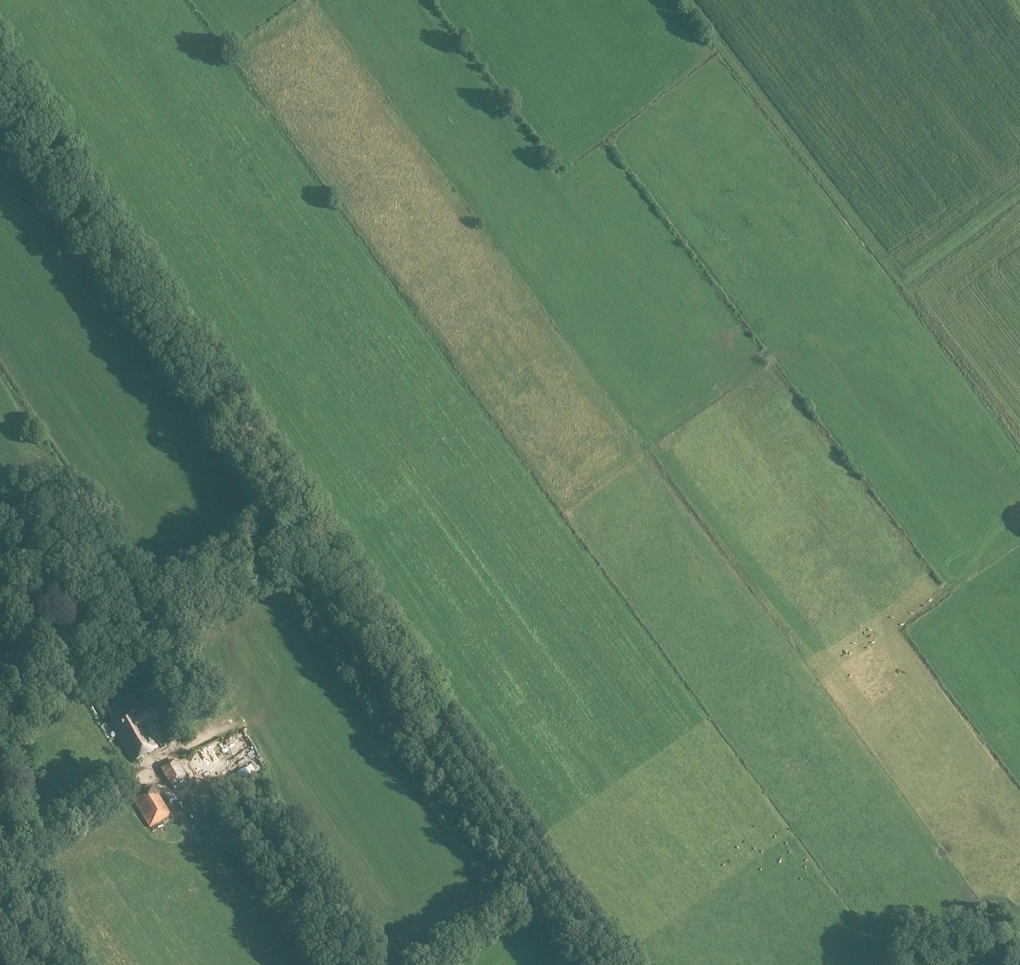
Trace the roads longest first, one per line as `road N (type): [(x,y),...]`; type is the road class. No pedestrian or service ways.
road 1 (unclassified): [(602,964),(0,87)]
road 2 (track): [(307,534),(15,711),(0,869)]
road 3 (track): [(145,633),(172,741),(168,758),(0,869)]
road 4 (track): [(154,627),(50,461)]

